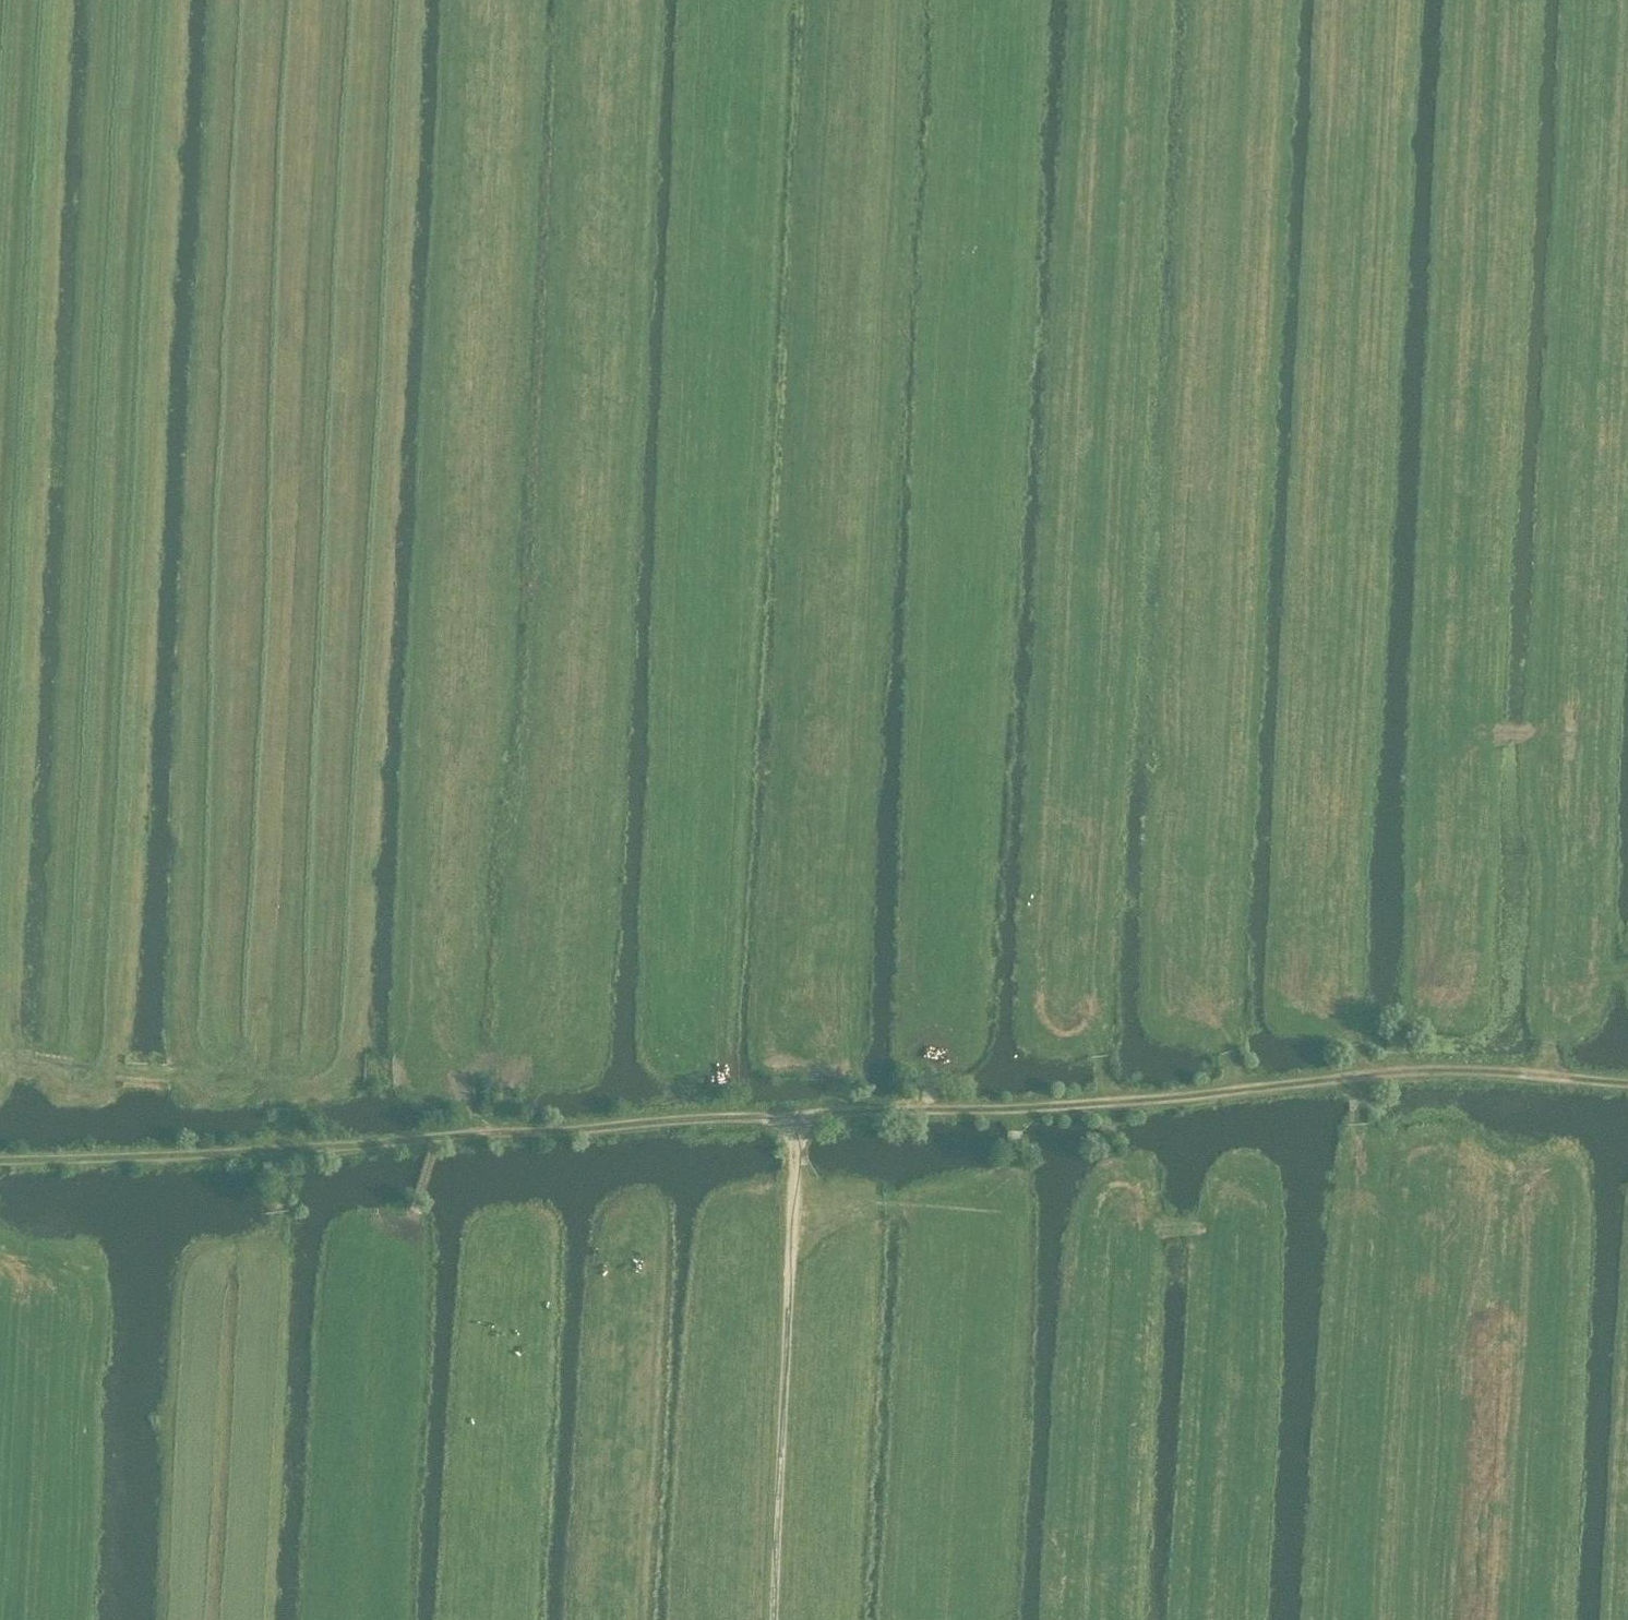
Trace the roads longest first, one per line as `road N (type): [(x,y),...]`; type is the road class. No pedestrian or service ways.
road 1 (track): [(0,1161),(1021,1112),(1363,1075),(1627,1083)]
road 2 (track): [(774,1619),(796,1251),(808,1225),(868,1206),(996,1204),(1019,1177),(1021,1112)]

